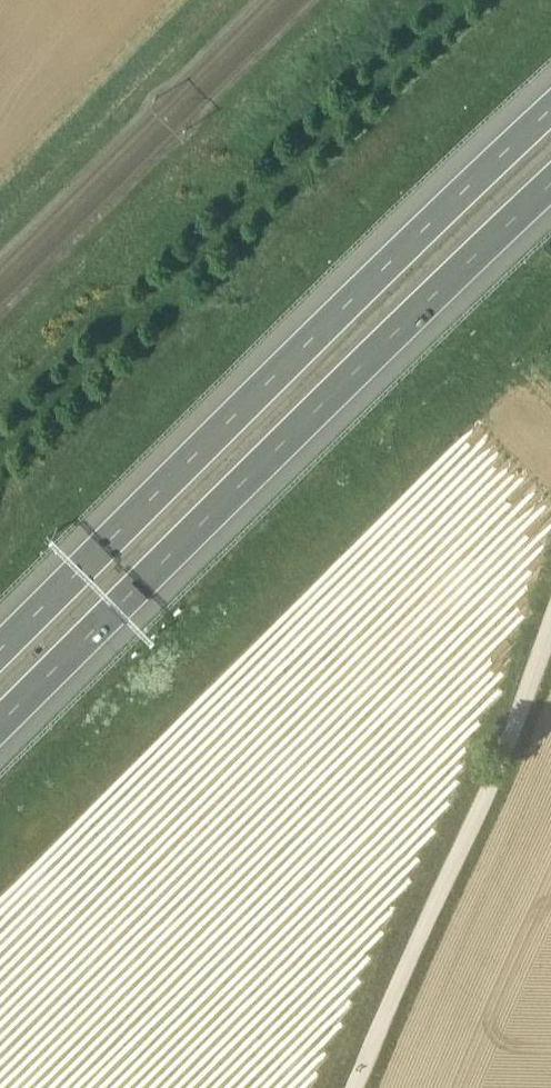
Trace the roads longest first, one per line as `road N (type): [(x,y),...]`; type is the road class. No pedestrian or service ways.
road 1 (motorway): [(0,727),(550,187)]
road 2 (motorway): [(550,108),(0,646)]
road 3 (track): [(356,1087),(518,732),(550,623)]

